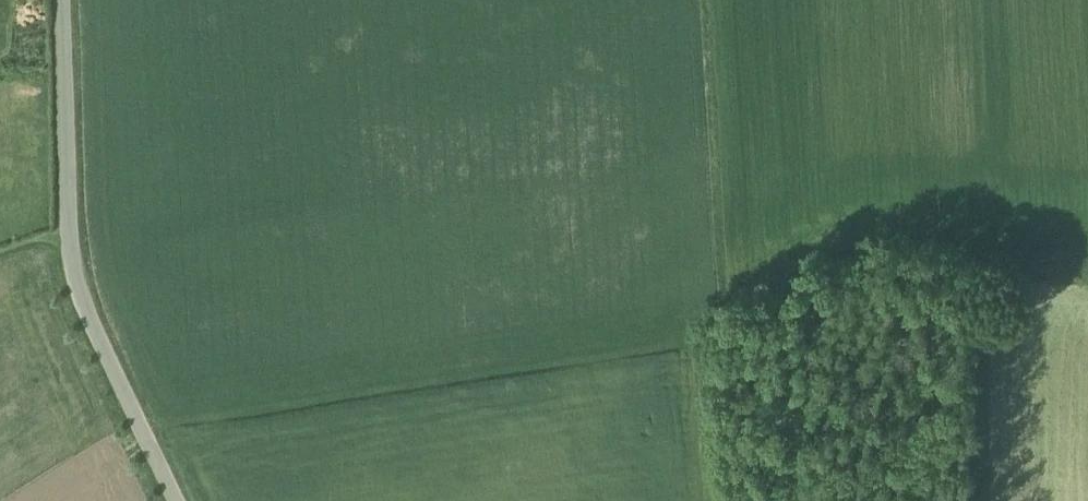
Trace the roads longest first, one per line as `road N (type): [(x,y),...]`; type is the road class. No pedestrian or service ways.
road 1 (unclassified): [(174,500),(78,299),(66,234),(58,0)]

